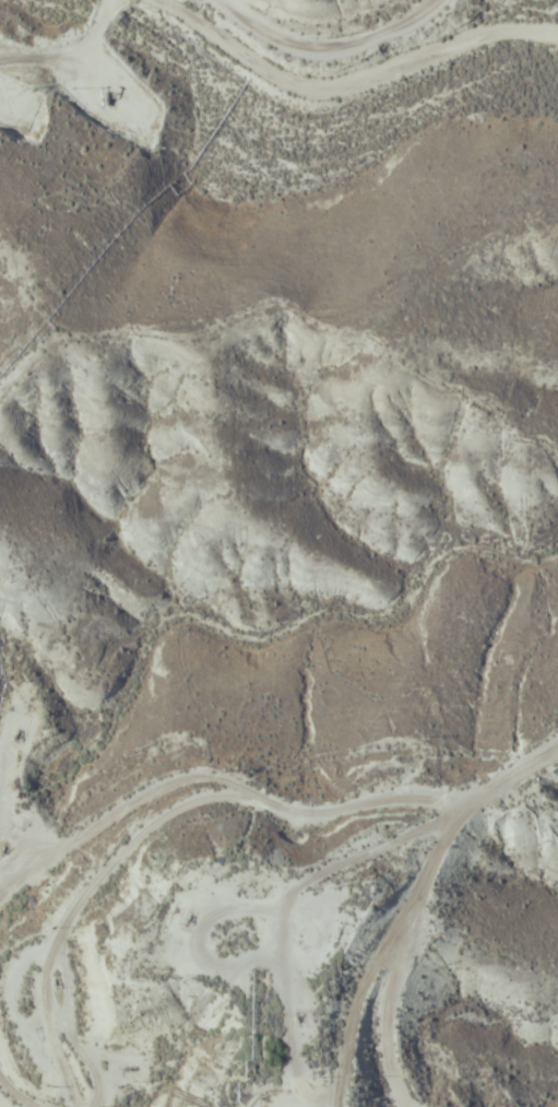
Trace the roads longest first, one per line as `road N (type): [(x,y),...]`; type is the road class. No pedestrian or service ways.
road 1 (track): [(557,749),(485,793),(419,897),(396,971),(390,1033),(416,1106)]
road 2 (residential): [(444,0),(404,28),(340,48),(277,34),(222,0)]

